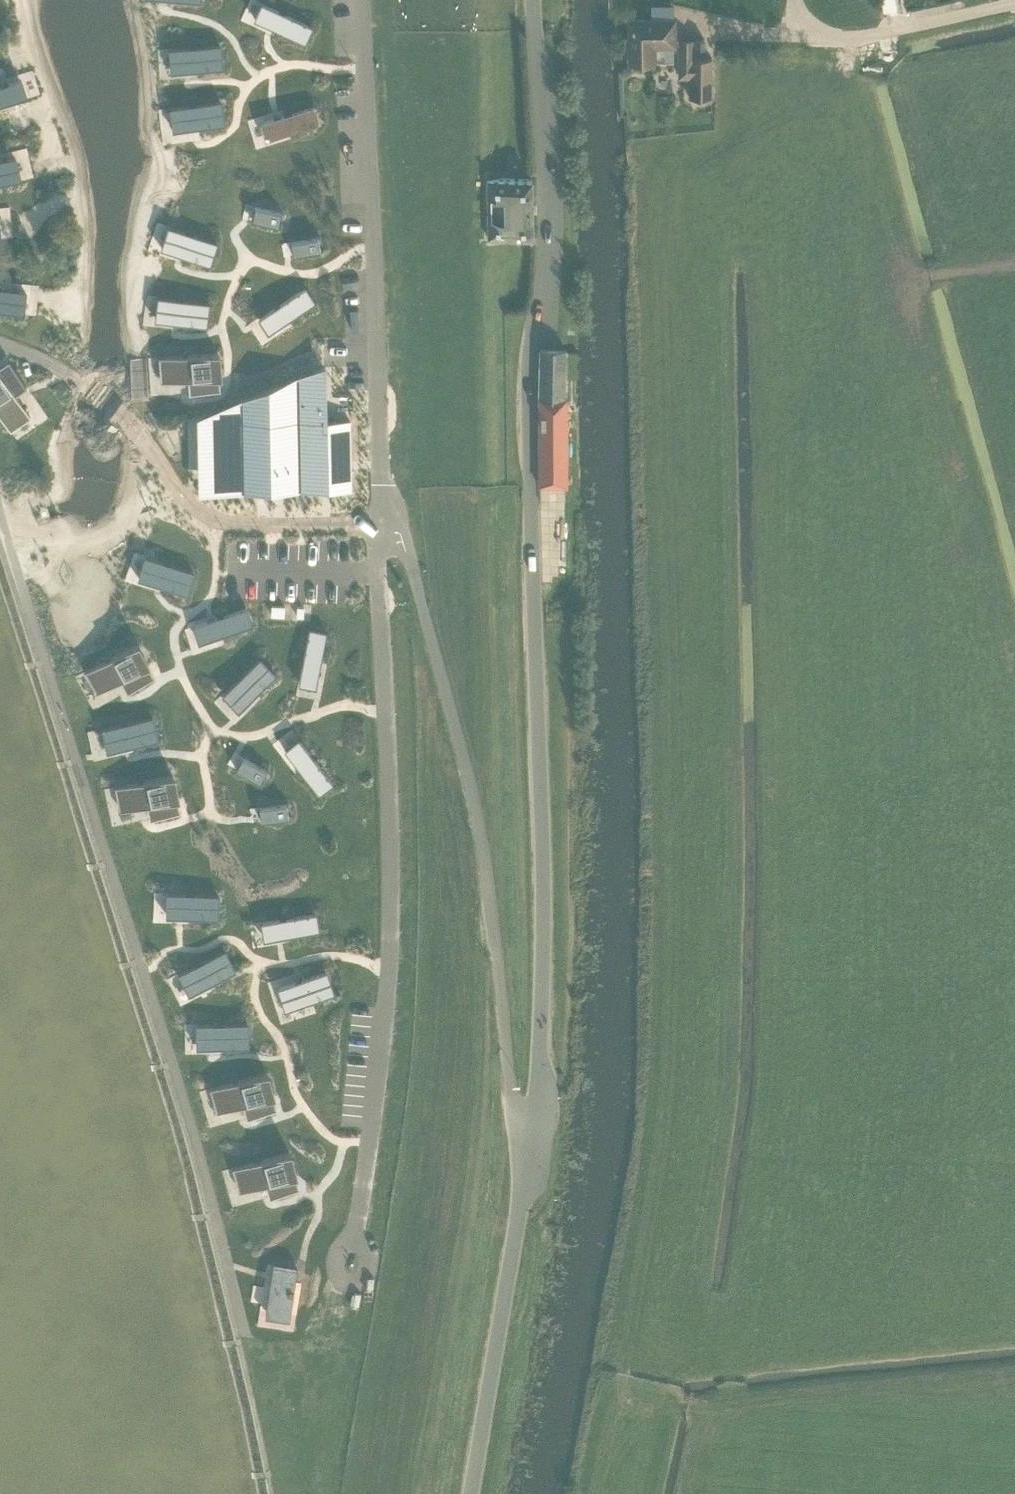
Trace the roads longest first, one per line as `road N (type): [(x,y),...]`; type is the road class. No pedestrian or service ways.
road 1 (tertiary): [(470,1493),(539,1051),(543,858),(529,348),(550,197),(534,0)]
road 2 (unclassified): [(1014,3),(871,38),(805,30),(796,0)]

